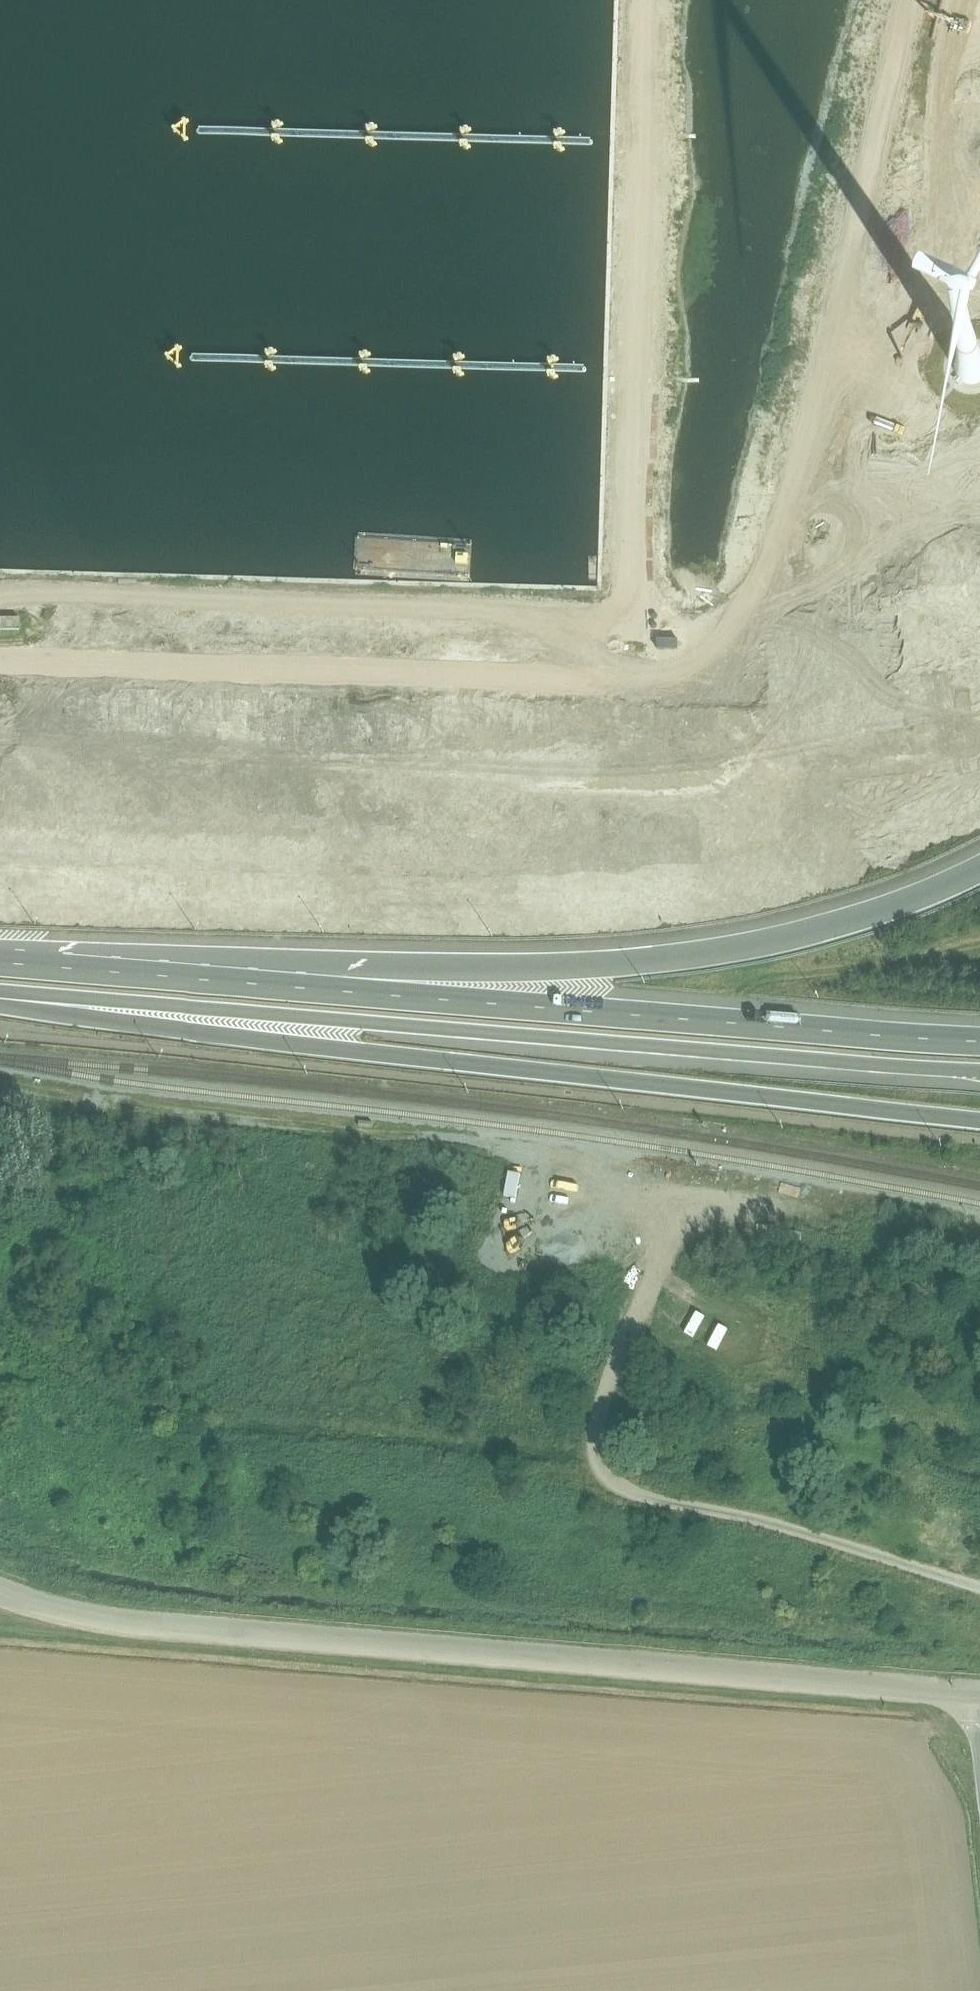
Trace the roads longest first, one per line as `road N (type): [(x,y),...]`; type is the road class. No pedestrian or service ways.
road 1 (unclassified): [(975,1697),(149,1626),(69,1614),(0,1590)]
road 2 (motorway): [(77,1012),(367,1058),(979,1124)]
road 3 (primary): [(77,1012),(371,1027),(979,1077)]
road 4 (track): [(979,1599),(796,1535),(653,1505),(625,1494),(607,1473),(606,1401),(692,1207)]
road 5 (motorway): [(979,873),(849,927),(738,956),(392,1002)]
road 6 (primary): [(979,1046),(392,1002)]
road 7 (unknown): [(637,144),(198,132)]
road 8 (unknown): [(628,372),(189,360)]
road 9 (primary): [(392,1002),(0,969)]

